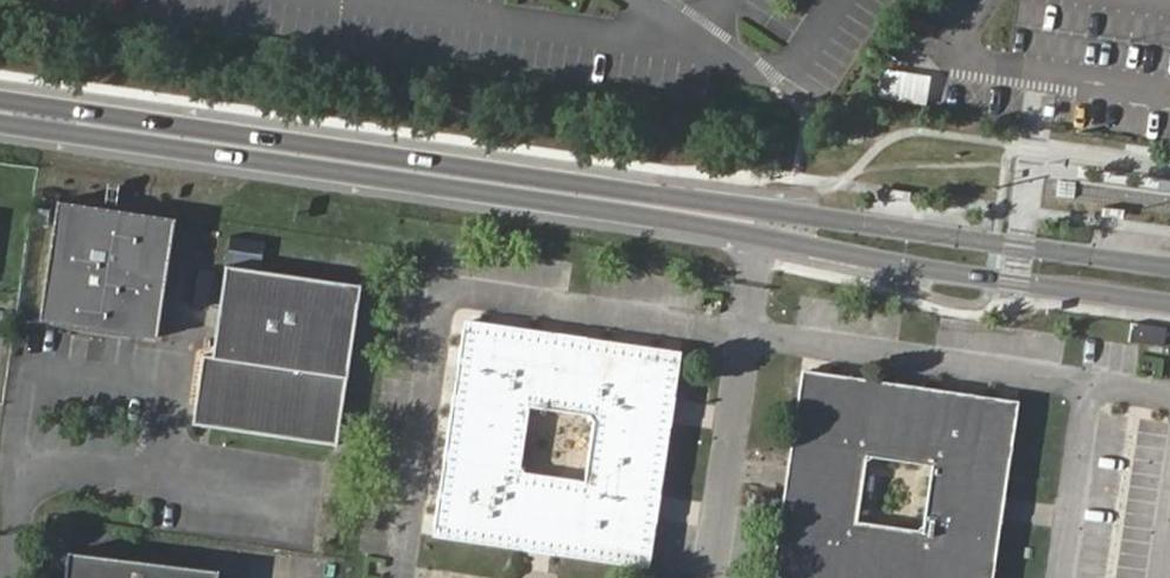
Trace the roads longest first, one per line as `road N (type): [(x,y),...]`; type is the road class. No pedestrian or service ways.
road 1 (primary): [(0,110),(762,222)]
road 2 (primary): [(762,222),(820,247),(1169,304)]
road 3 (primary): [(1169,267),(824,218),(762,222)]

